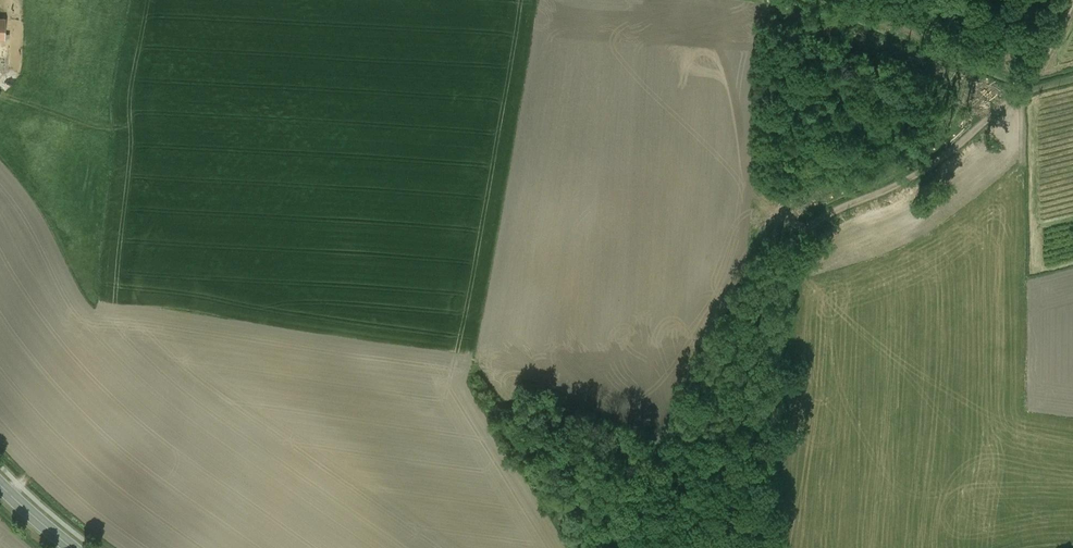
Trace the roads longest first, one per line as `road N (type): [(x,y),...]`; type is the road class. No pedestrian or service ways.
road 1 (track): [(761,547),(793,247),(830,214),(886,194),(952,154),(1019,91),(1072,0)]

